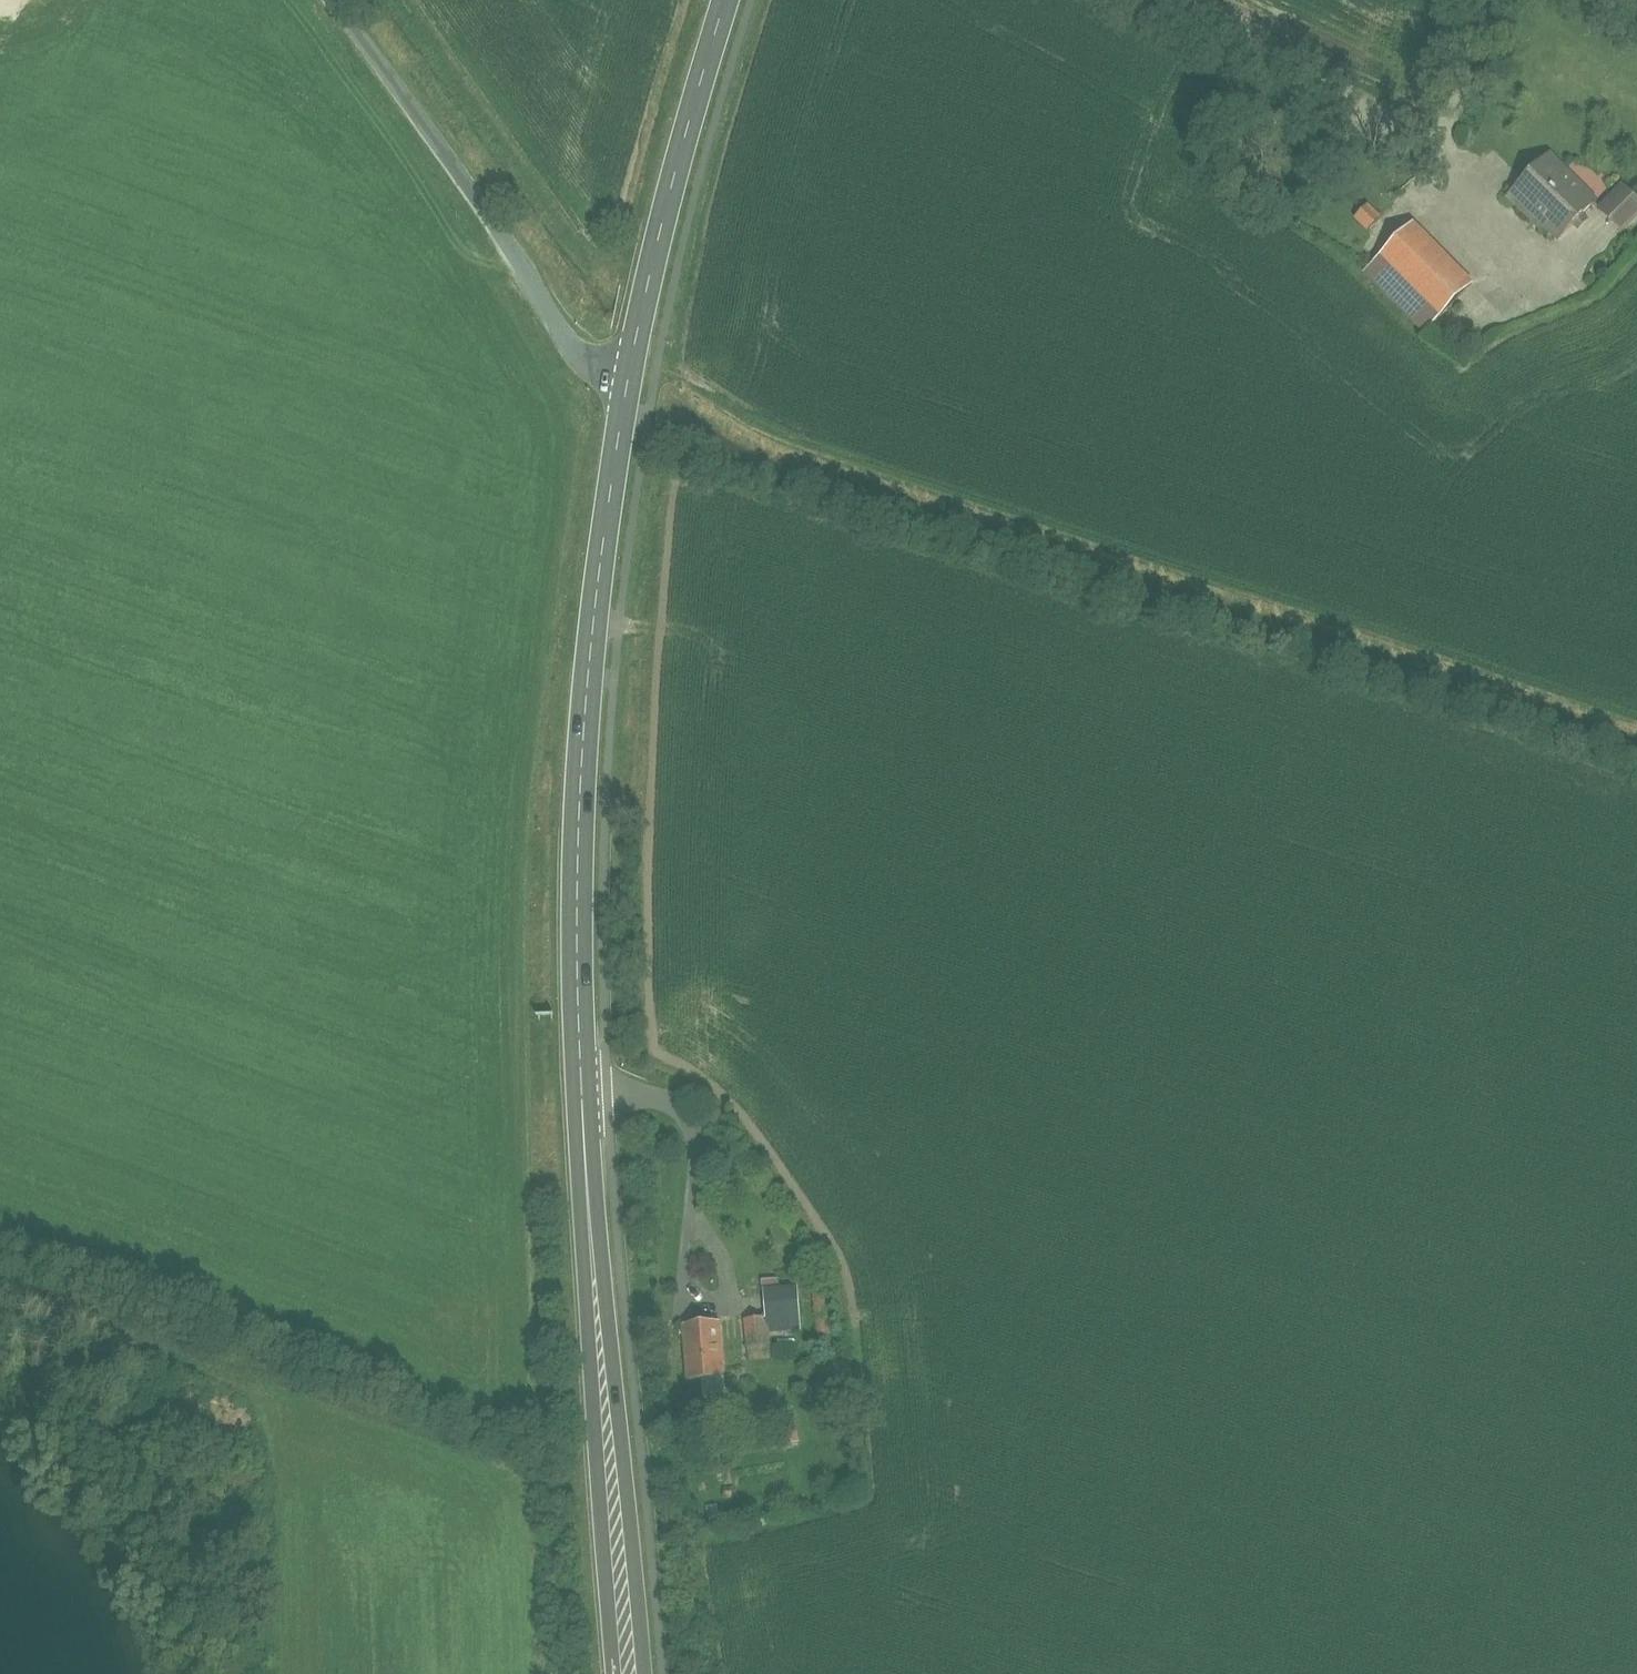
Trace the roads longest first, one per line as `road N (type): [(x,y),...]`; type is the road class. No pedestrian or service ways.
road 1 (tertiary): [(629,385),(584,749),(581,939),(608,1415),(632,1673)]
road 2 (residential): [(629,385),(569,339),(392,78),(326,0)]
road 3 (tertiary): [(728,0),(680,162),(629,385)]

